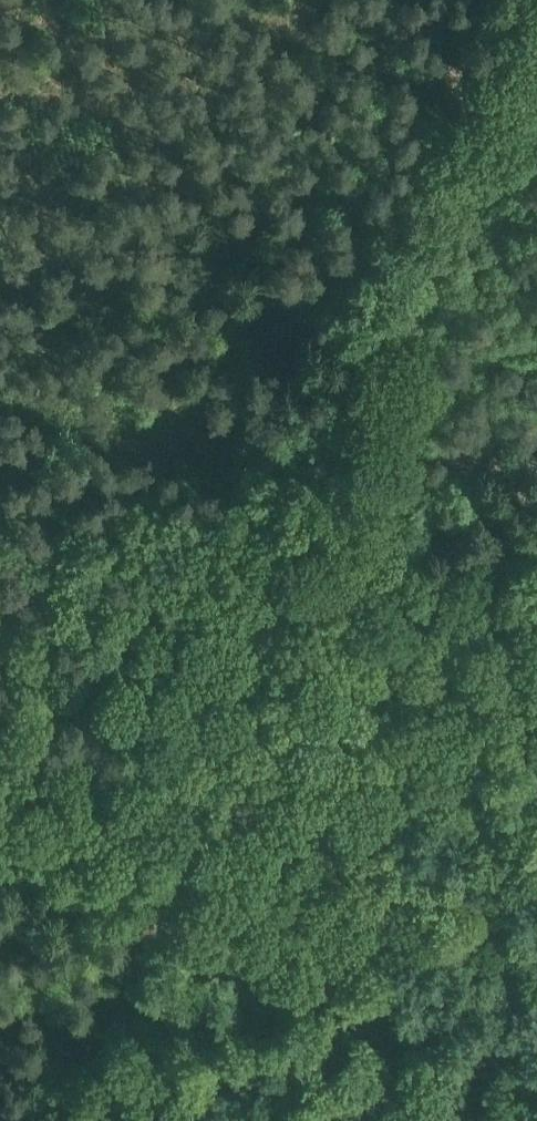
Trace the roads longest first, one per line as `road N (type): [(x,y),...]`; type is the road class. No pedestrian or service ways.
road 1 (track): [(479,0),(128,903)]
road 2 (track): [(536,1068),(128,903)]
road 3 (track): [(128,903),(32,1120)]
road 4 (track): [(128,903),(0,852)]
road 5 (track): [(414,158),(536,116)]

